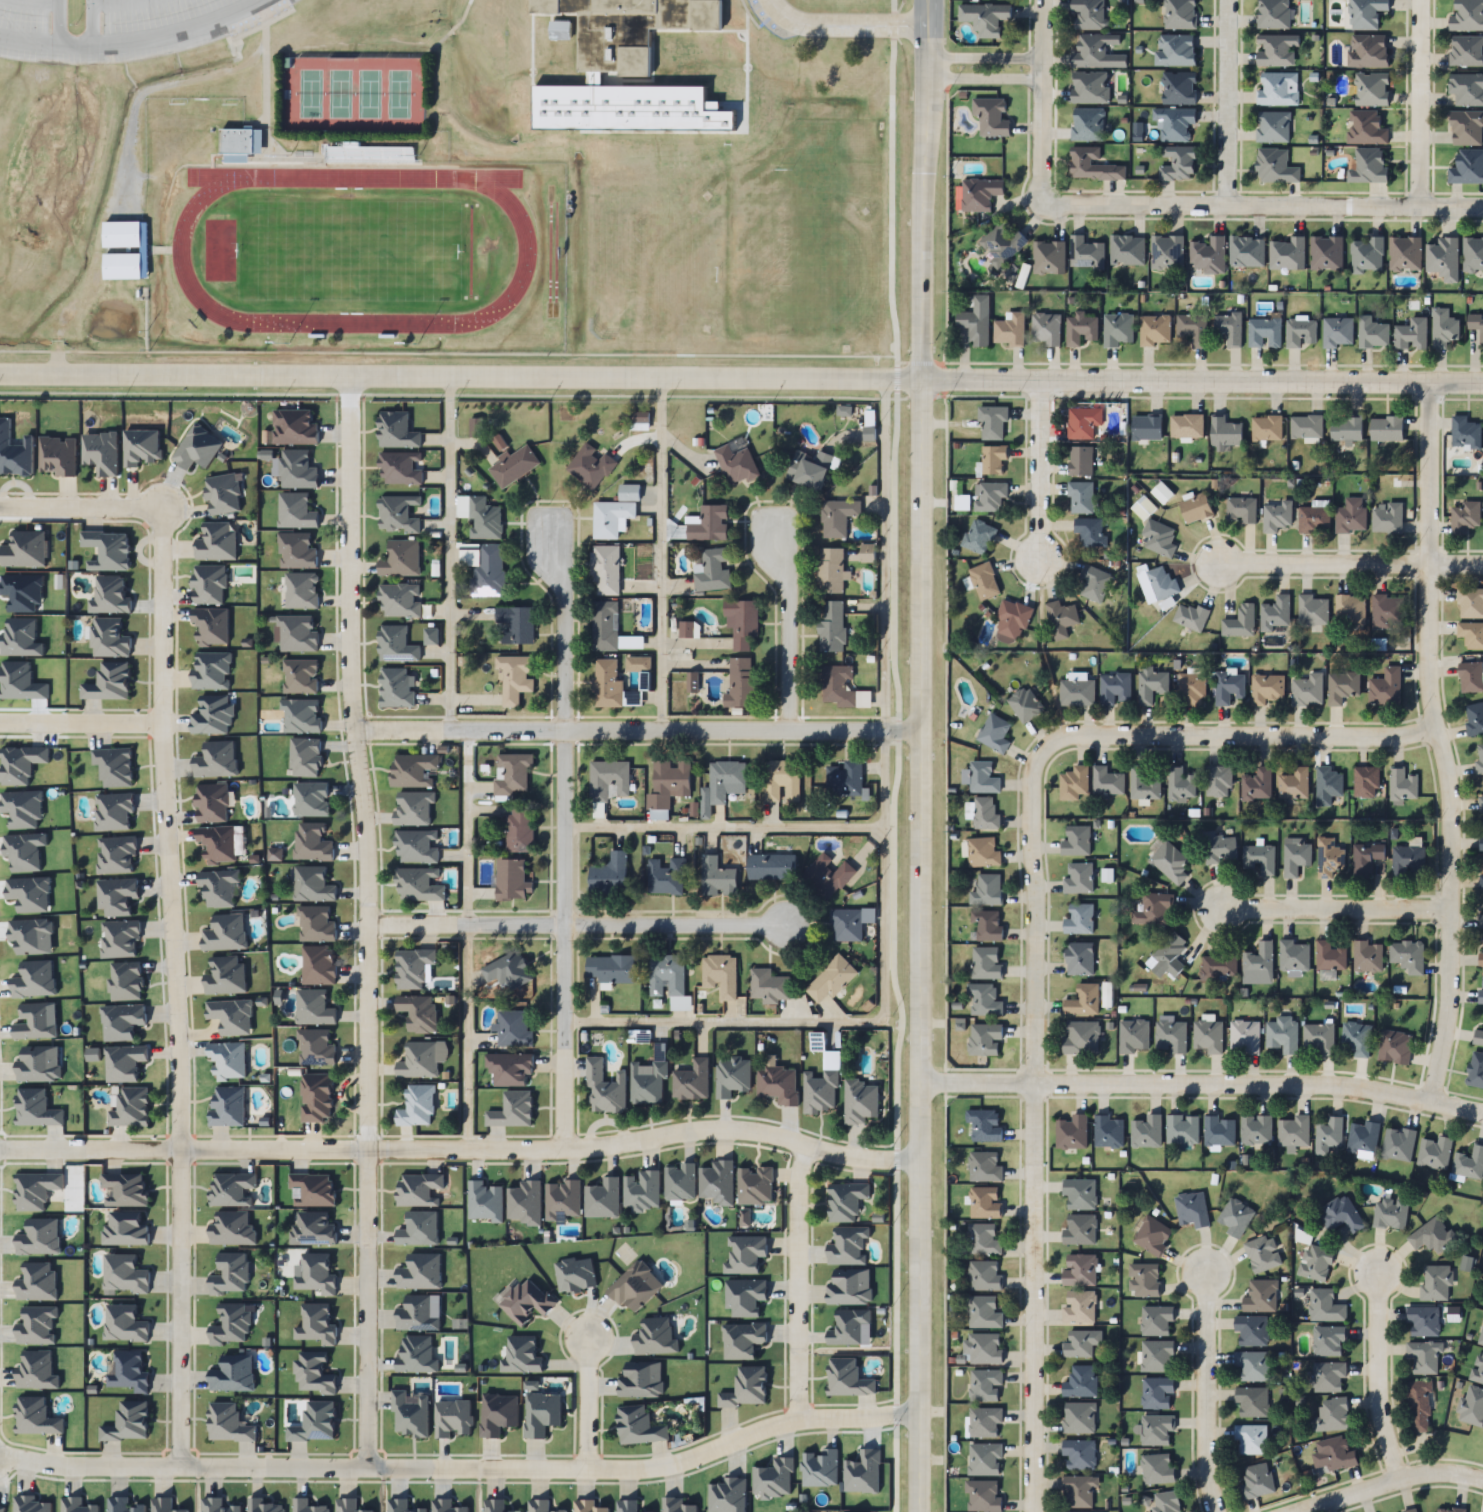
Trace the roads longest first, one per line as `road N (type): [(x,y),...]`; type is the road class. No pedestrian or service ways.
road 1 (residential): [(1434,732),(1399,738),(1098,729),(1054,738),(1031,761),(1028,1511)]
road 2 (tertiary): [(919,386),(918,1511)]
road 3 (residential): [(0,507),(153,507),(179,1465)]
road 4 (residential): [(363,1467),(368,865),(346,659),(345,375)]
road 5 (tertiary): [(919,386),(0,373)]
road 6 (residential): [(88,1147),(523,1153),(708,1129),(773,1135),(851,1159),(920,1162)]
road 7 (residential): [(916,1408),(794,1414),(662,1468),(94,1465)]
road 8 (residential): [(1428,394),(1425,666),(1449,814),(1448,989),(1431,1104)]
road 9 (residential): [(1038,0),(1033,192),(1047,208),(1482,207)]
road 10 (residential): [(922,732),(355,733)]
road 11 (residential): [(1482,1114),(1323,1087),(921,1084)]
road 12 (tertiary): [(919,386),(1482,394)]
road 13 (tertiary): [(928,0),(919,386)]
road 14 (residential): [(793,1142),(794,1414)]
road 15 (residential): [(1218,1511),(1203,1419),(1205,1271)]
road 16 (residential): [(1449,914),(1215,910)]
road 17 (residential): [(561,927),(562,1150)]
road 18 (residential): [(784,927),(561,927)]
road 19 (residential): [(1397,1482),(1379,1413),(1376,1271)]
road 20 (residential): [(563,733),(562,575),(547,525)]
road 21 (residential): [(1426,565),(1218,562)]
road 22 (residential): [(1418,0),(1418,207)]
road 23 (residential): [(1226,0),(1226,205)]
road 24 (residential): [(788,731),(786,583),(770,533)]
road 25 (residential): [(563,733),(561,927)]
road 26 (residential): [(561,927),(367,926)]
road 27 (residential): [(1038,389),(1033,567)]
road 28 (residential): [(1482,1482),(1419,1478),(1319,1511)]
road 29 (residential): [(586,1335),(588,1468)]

